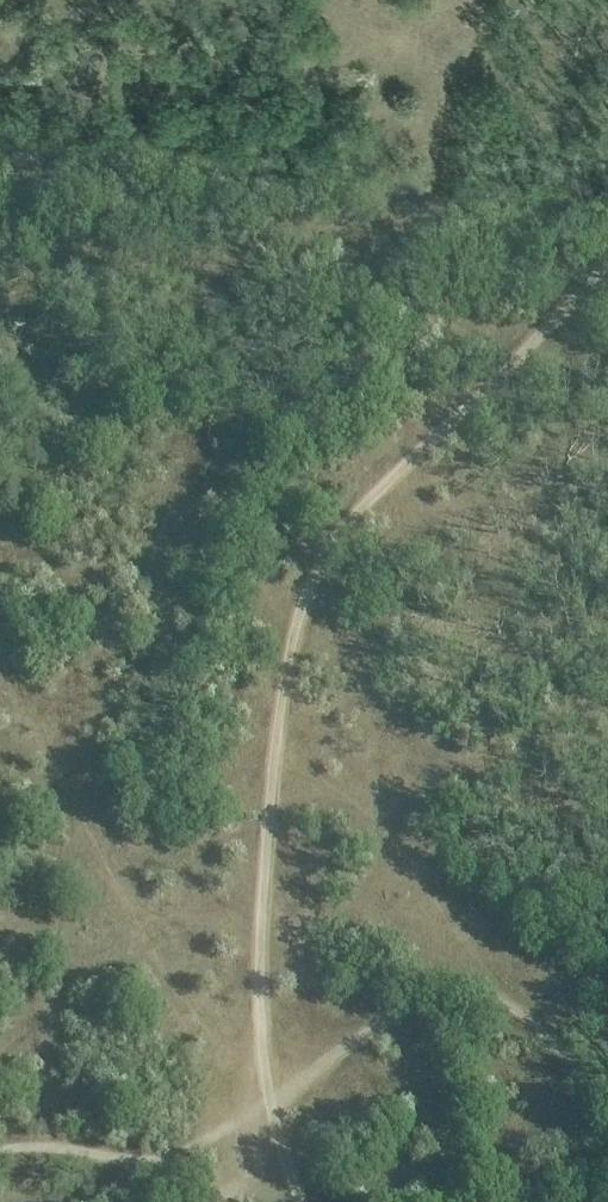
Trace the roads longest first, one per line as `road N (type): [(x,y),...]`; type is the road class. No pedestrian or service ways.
road 1 (track): [(607,264),(380,486),(334,537),(305,595),(283,686),(260,924),(262,1064),(300,1201)]
road 2 (track): [(0,1154),(165,1157),(270,1104)]

